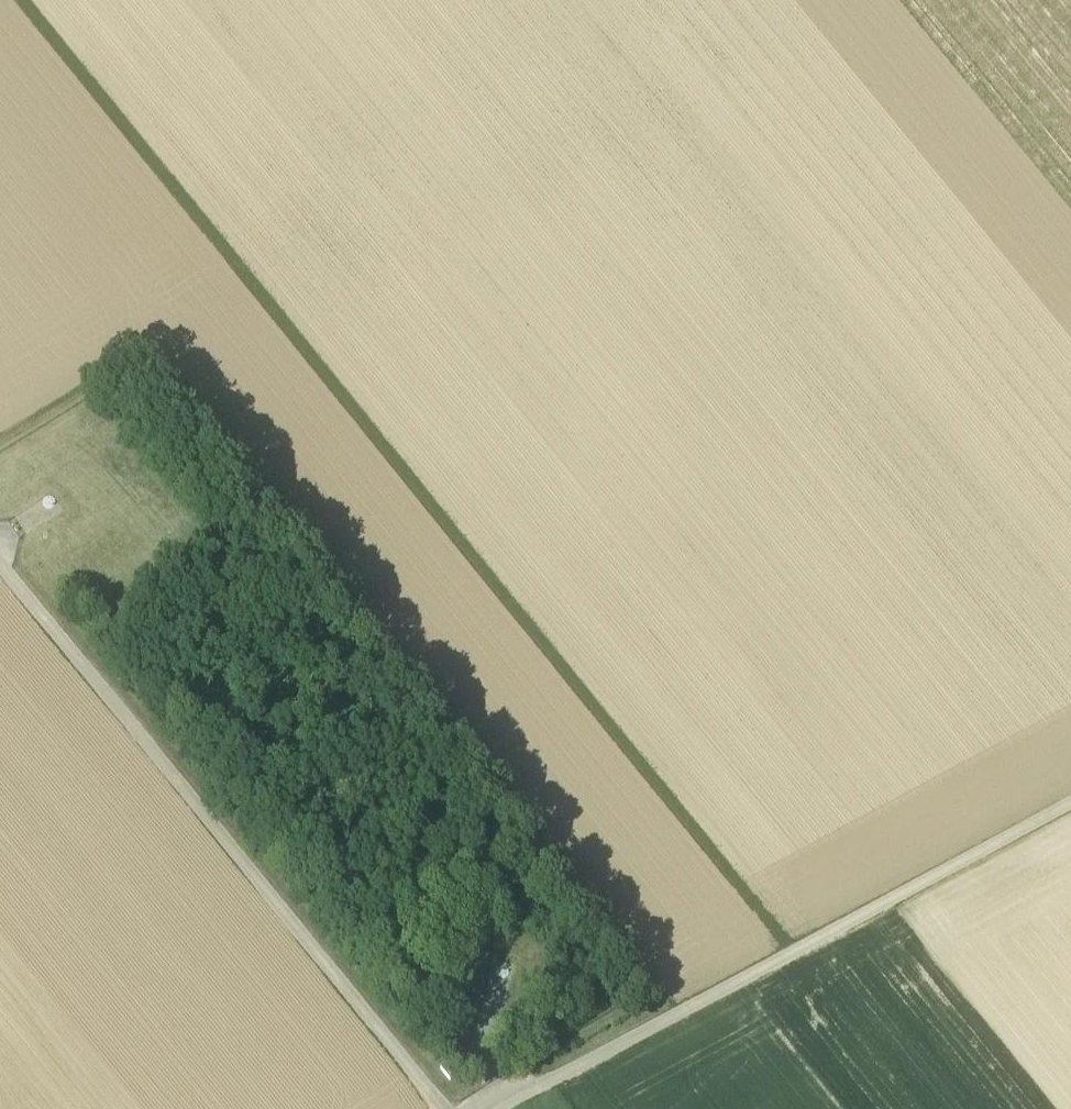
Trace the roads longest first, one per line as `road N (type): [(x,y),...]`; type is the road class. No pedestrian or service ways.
road 1 (track): [(0,558),(449,1108)]
road 2 (track): [(498,1108),(1070,799)]
road 3 (track): [(145,368),(0,458)]

